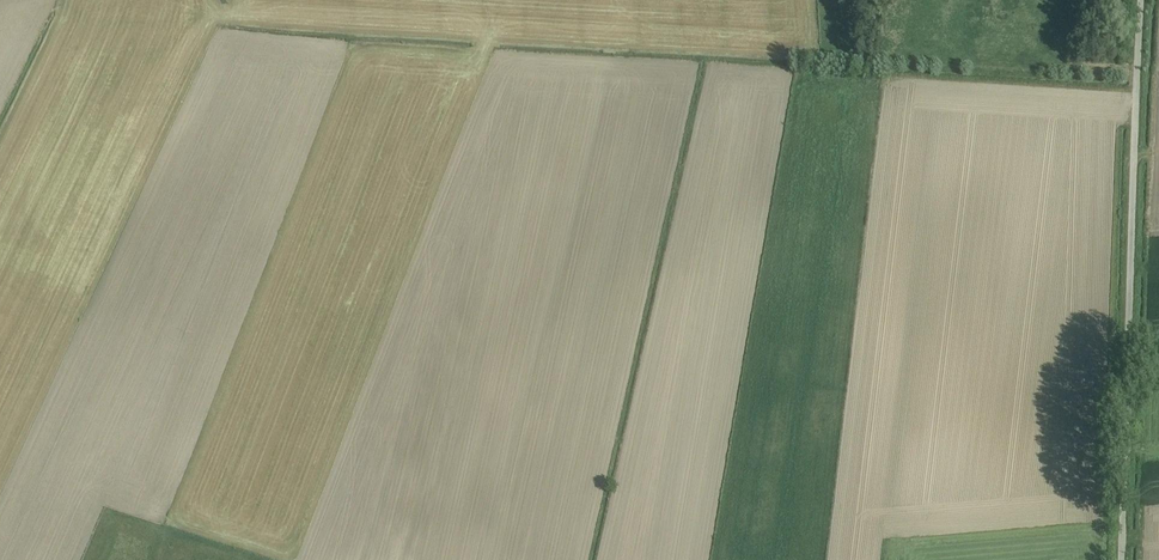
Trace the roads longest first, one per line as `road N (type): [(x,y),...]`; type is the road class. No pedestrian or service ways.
road 1 (unclassified): [(1123,559),(1143,0)]

